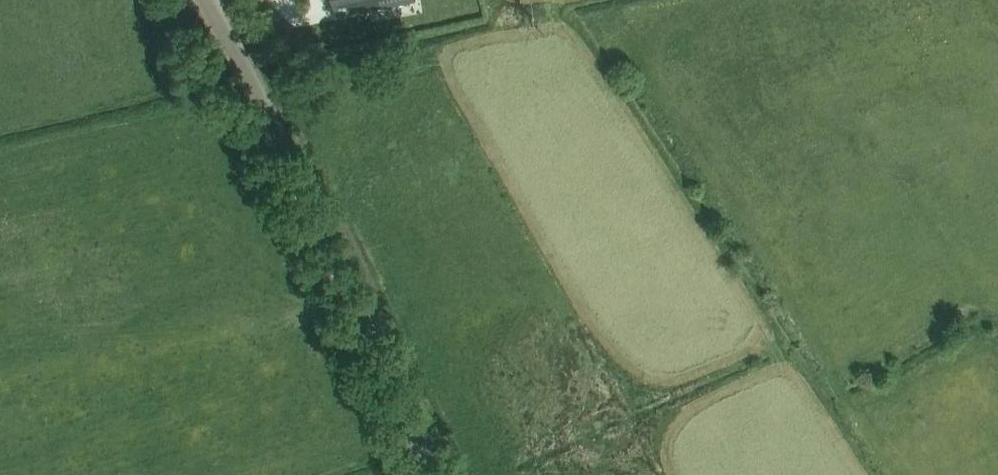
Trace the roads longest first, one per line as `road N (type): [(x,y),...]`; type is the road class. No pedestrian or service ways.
road 1 (tertiary): [(434,474),(204,0)]

